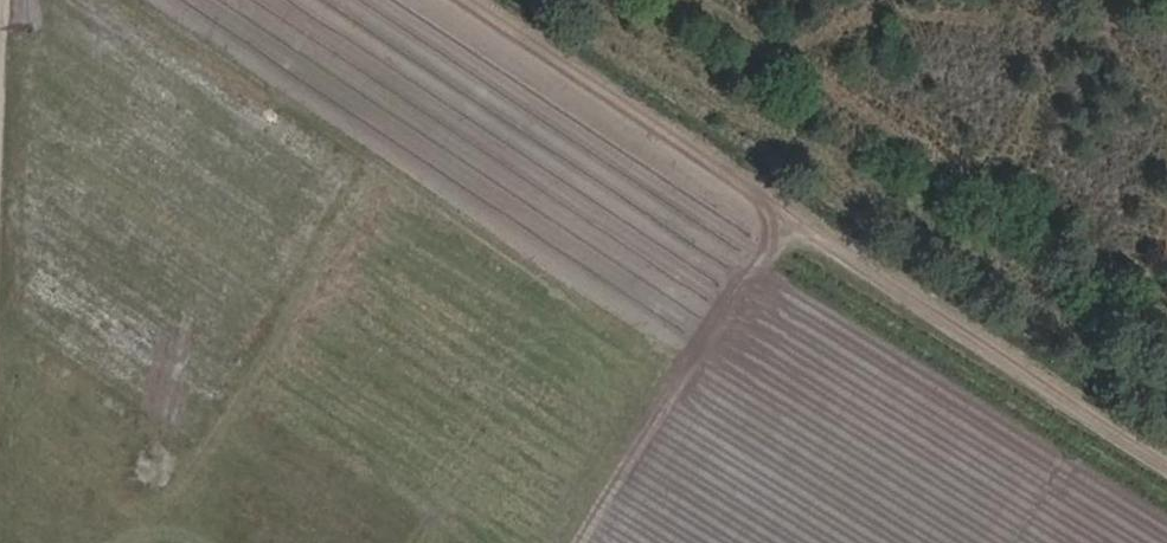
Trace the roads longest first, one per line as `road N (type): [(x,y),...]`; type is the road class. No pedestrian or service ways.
road 1 (track): [(456,0),(795,225),(595,542)]
road 2 (track): [(795,225),(1166,465)]

